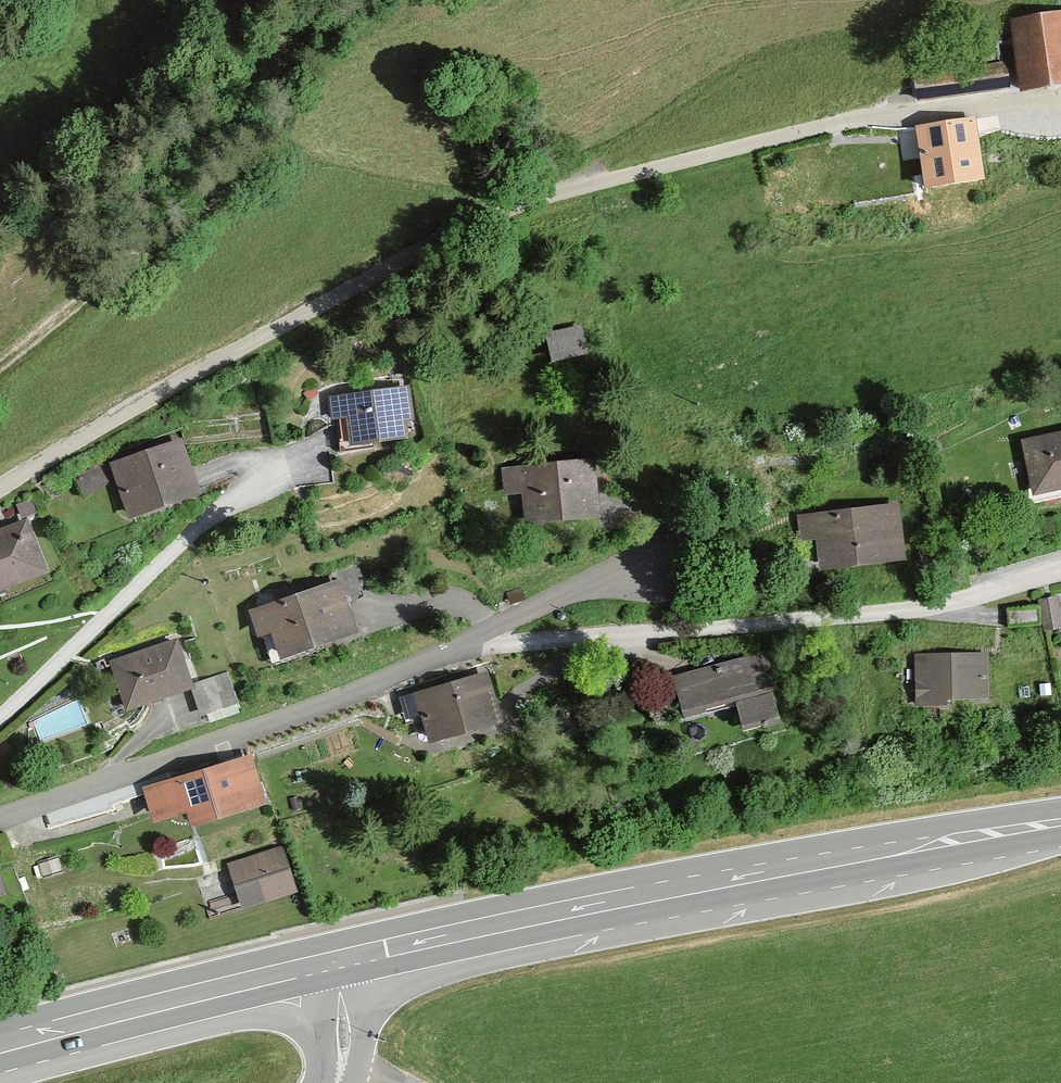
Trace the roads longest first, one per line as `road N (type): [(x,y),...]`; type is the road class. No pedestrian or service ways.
road 1 (residential): [(0,481),(114,407),(503,202),(763,137),(904,111),(1060,98)]
road 2 (primary): [(338,971),(1060,825)]
road 3 (residential): [(470,633),(593,634),(858,615),(1060,561)]
road 4 (residential): [(0,815),(300,706),(470,633)]
road 5 (track): [(0,366),(267,131),(299,61),(282,6),(271,0)]
road 6 (residential): [(0,714),(212,515),(289,466)]
road 7 (primary): [(0,1054),(338,971)]
road 8 (residential): [(470,633),(651,555)]

